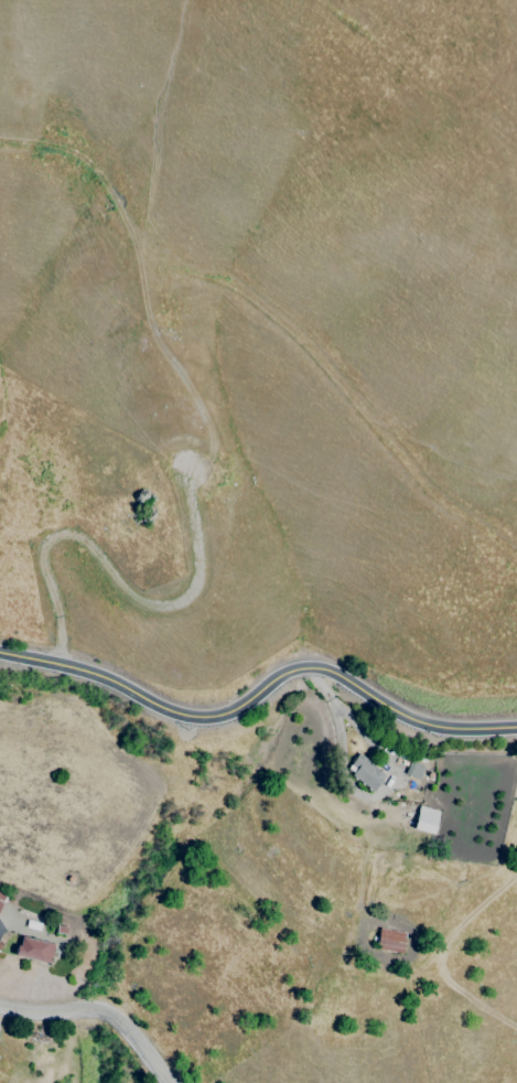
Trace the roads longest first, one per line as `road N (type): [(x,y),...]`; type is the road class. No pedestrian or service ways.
road 1 (secondary): [(0,651),(86,671),(194,716),(226,712),(277,678),(319,667),(421,720),(516,726)]
road 2 (tertiary): [(168,1082),(118,1017),(83,1008),(0,1008)]

